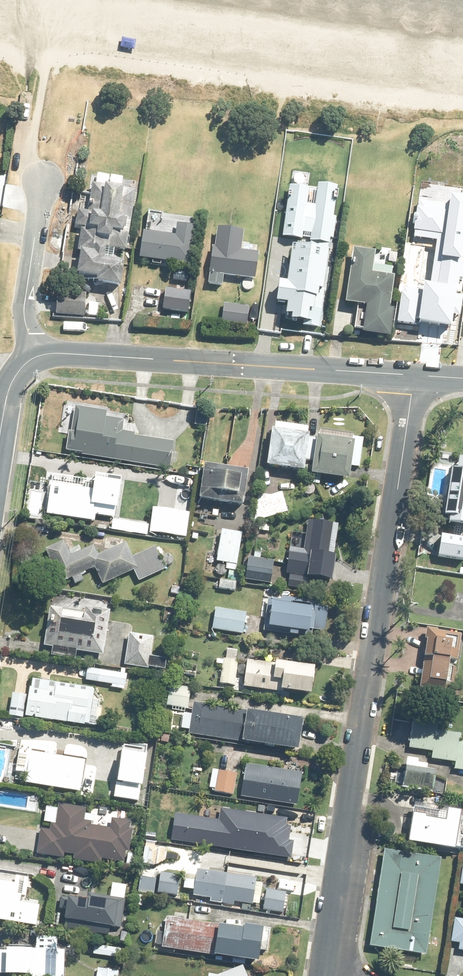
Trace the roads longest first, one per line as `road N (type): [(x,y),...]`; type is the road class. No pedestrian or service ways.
road 1 (residential): [(322,975),(414,376)]
road 2 (tertiary): [(414,376),(67,353),(34,358)]
road 3 (residential): [(42,184),(23,310),(34,358)]

